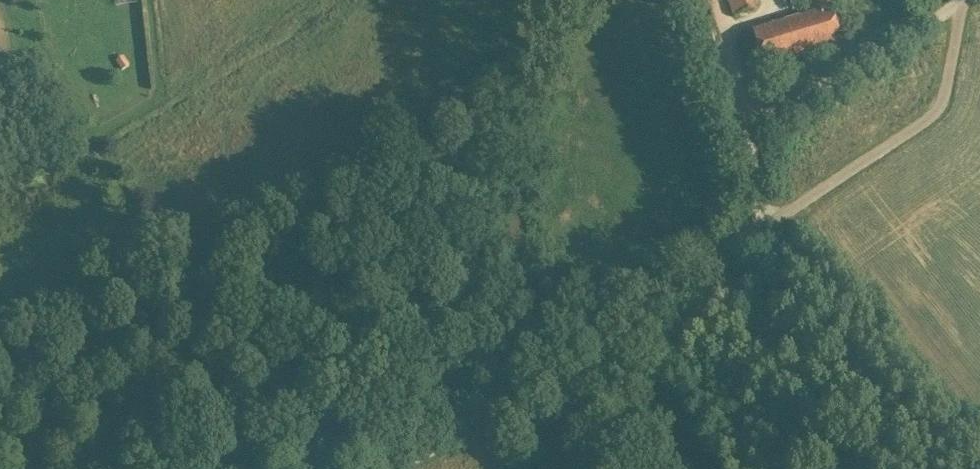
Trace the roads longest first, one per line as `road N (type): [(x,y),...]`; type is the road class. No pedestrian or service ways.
road 1 (track): [(167,280),(246,256),(597,376)]
road 2 (track): [(167,280),(41,57),(31,0)]
road 3 (track): [(755,177),(756,113),(877,55),(951,0)]
road 4 (track): [(755,177),(758,199),(735,246),(597,376)]
road 5 (track): [(597,376),(390,468)]

